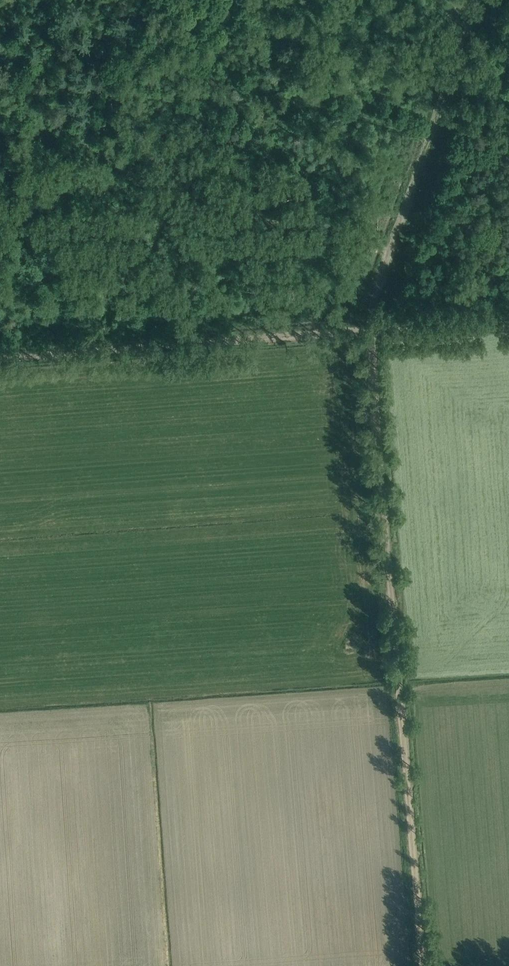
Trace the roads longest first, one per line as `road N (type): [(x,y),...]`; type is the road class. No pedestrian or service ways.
road 1 (track): [(424,965),(375,328),(481,0)]
road 2 (track): [(508,318),(0,357)]

